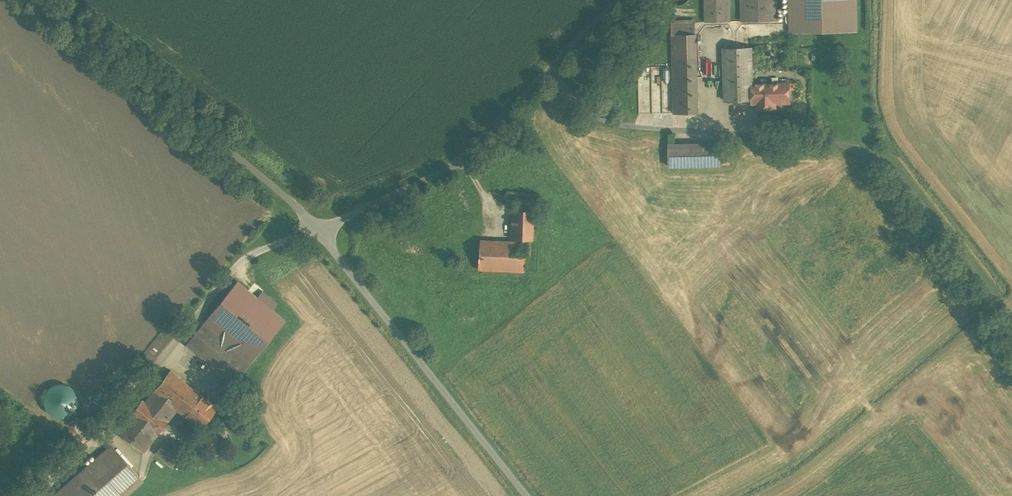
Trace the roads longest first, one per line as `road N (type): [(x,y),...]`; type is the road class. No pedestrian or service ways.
road 1 (unclassified): [(549,73),(610,123),(864,151),(890,166),(1011,317)]
road 2 (track): [(27,495),(92,438),(237,267),(321,234)]
road 3 (unclassified): [(37,0),(321,234)]
road 4 (unclassified): [(321,234),(528,495)]
road 5 (unclassified): [(549,73),(464,160),(321,234)]

